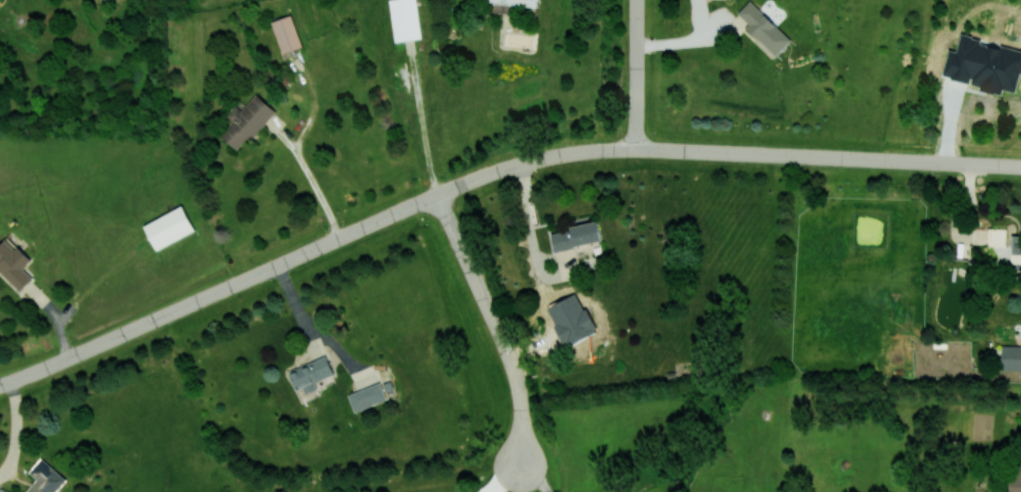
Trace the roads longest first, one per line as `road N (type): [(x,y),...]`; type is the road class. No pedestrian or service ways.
road 1 (residential): [(0,384),(486,174),(567,153),(636,149)]
road 2 (residential): [(636,149),(1020,167)]
road 3 (residential): [(438,194),(512,362),(524,459)]
road 4 (residential): [(636,0),(636,149)]

